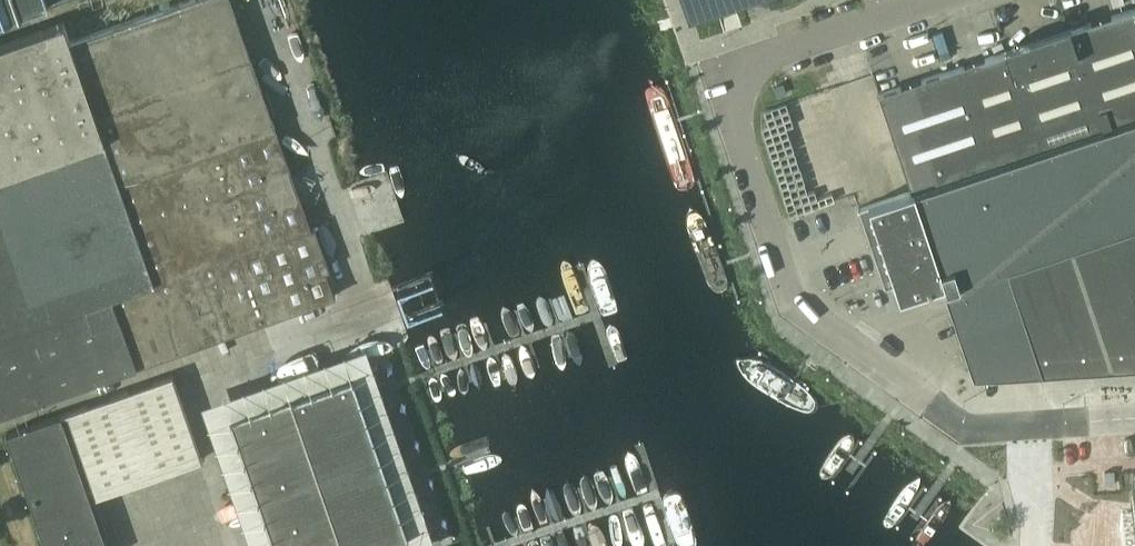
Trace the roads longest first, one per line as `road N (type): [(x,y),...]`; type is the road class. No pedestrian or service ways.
road 1 (unclassified): [(1042,474),(794,311),(733,127),(729,84),(741,68),(768,51),(933,0)]

